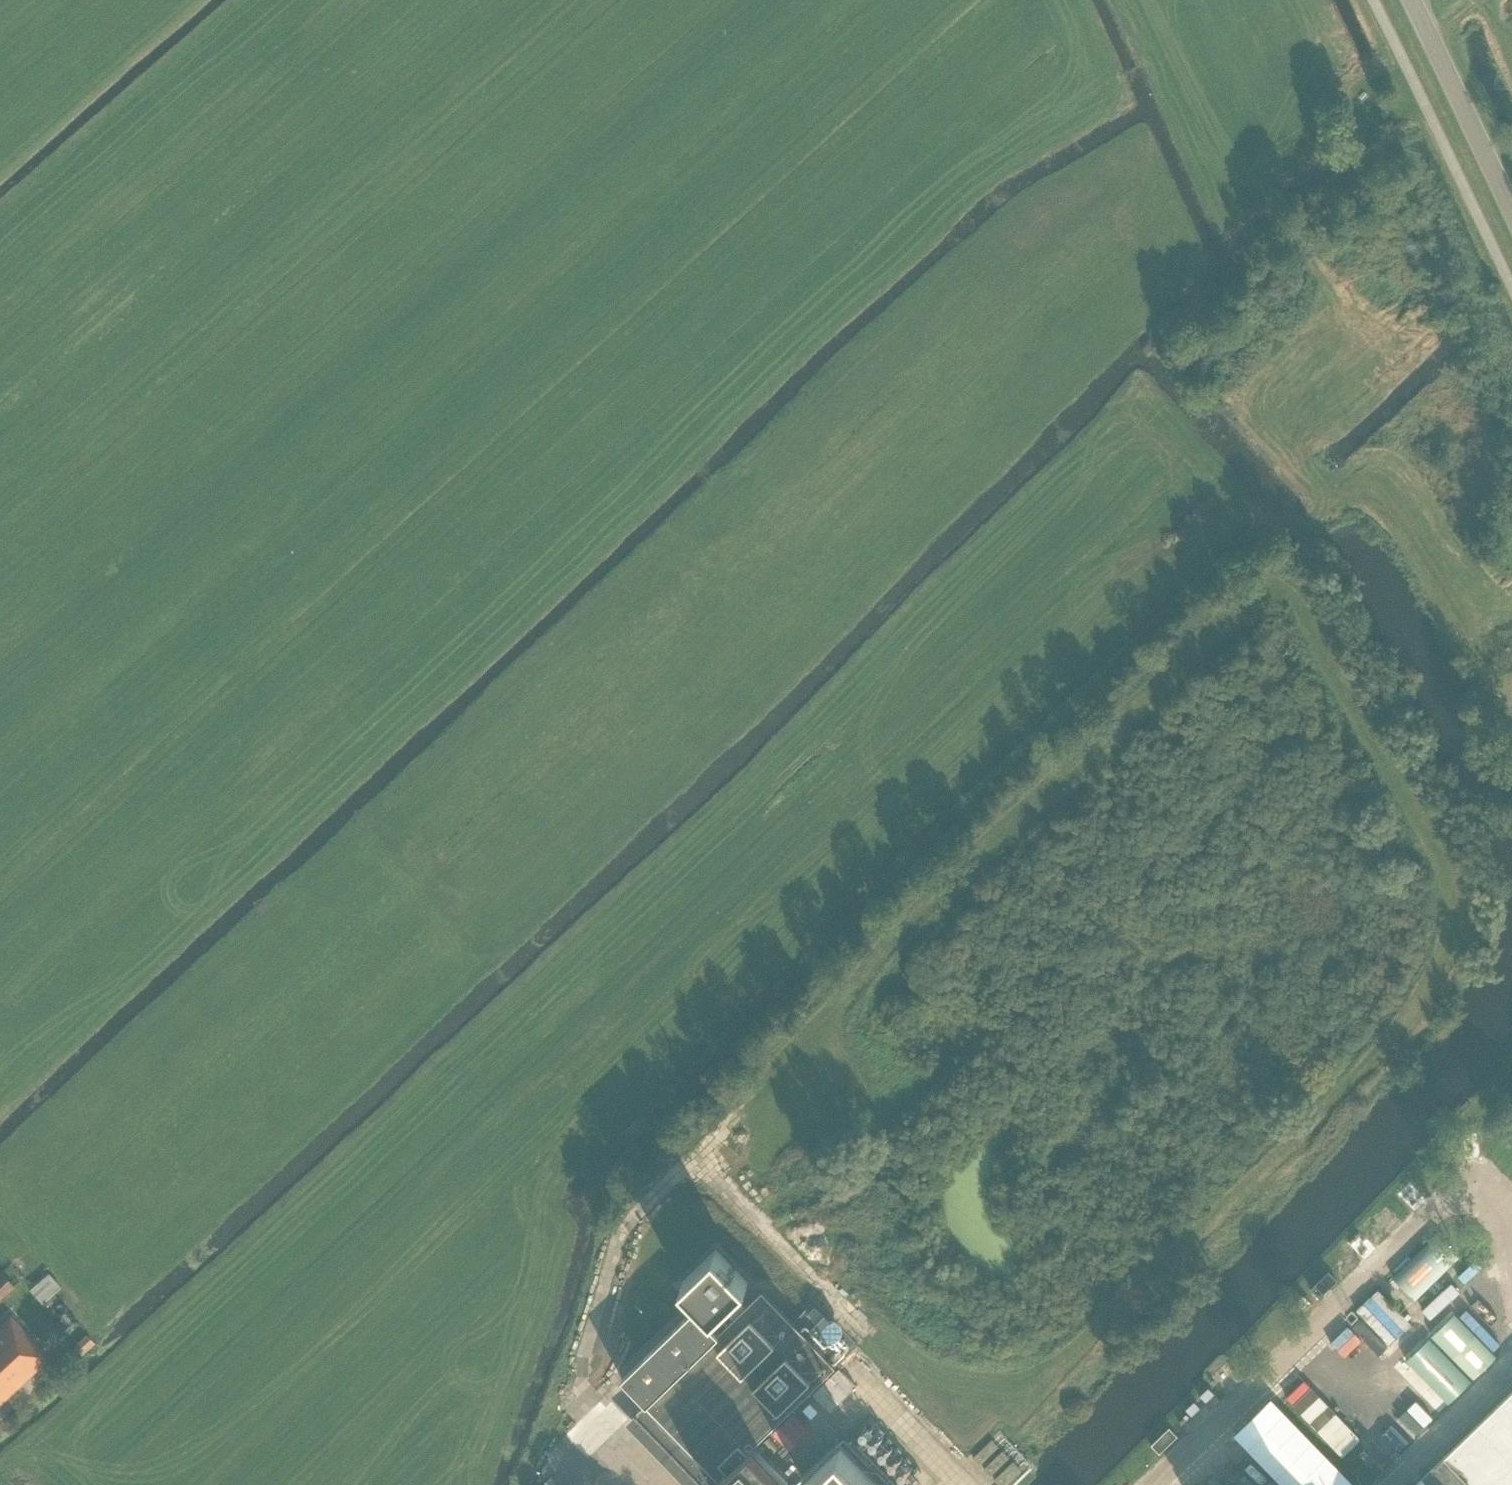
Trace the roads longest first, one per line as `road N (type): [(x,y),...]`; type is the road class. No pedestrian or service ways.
road 1 (secondary): [(1511,208),(1412,0)]

